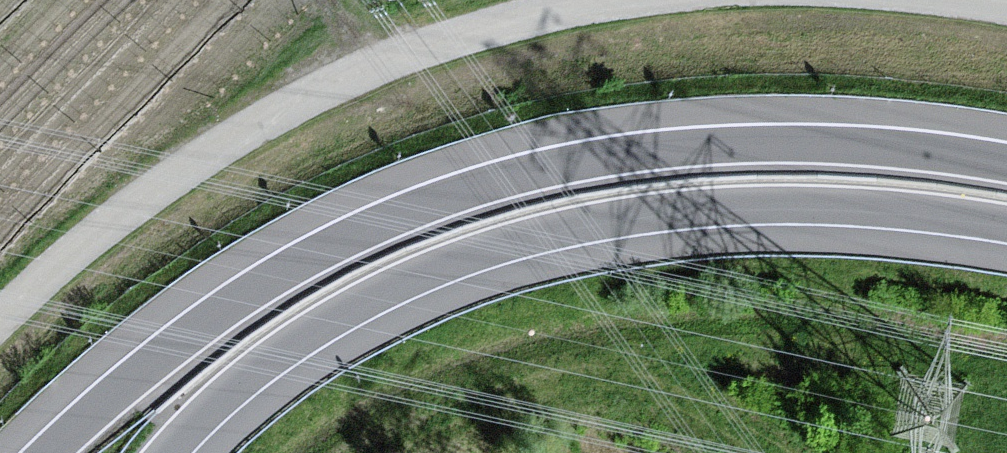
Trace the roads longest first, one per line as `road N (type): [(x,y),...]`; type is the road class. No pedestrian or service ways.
road 1 (motorway): [(1006,157),(900,142),(734,139),(646,145),(473,182),(327,240),(252,282),(178,334),(41,452)]
road 2 (motorway): [(174,452),(229,399),(319,335),(451,268),(514,248),(637,221),(759,211),(1006,230)]
road 3 (unclassified): [(0,321),(125,205),(332,87),(458,36),(635,0)]

